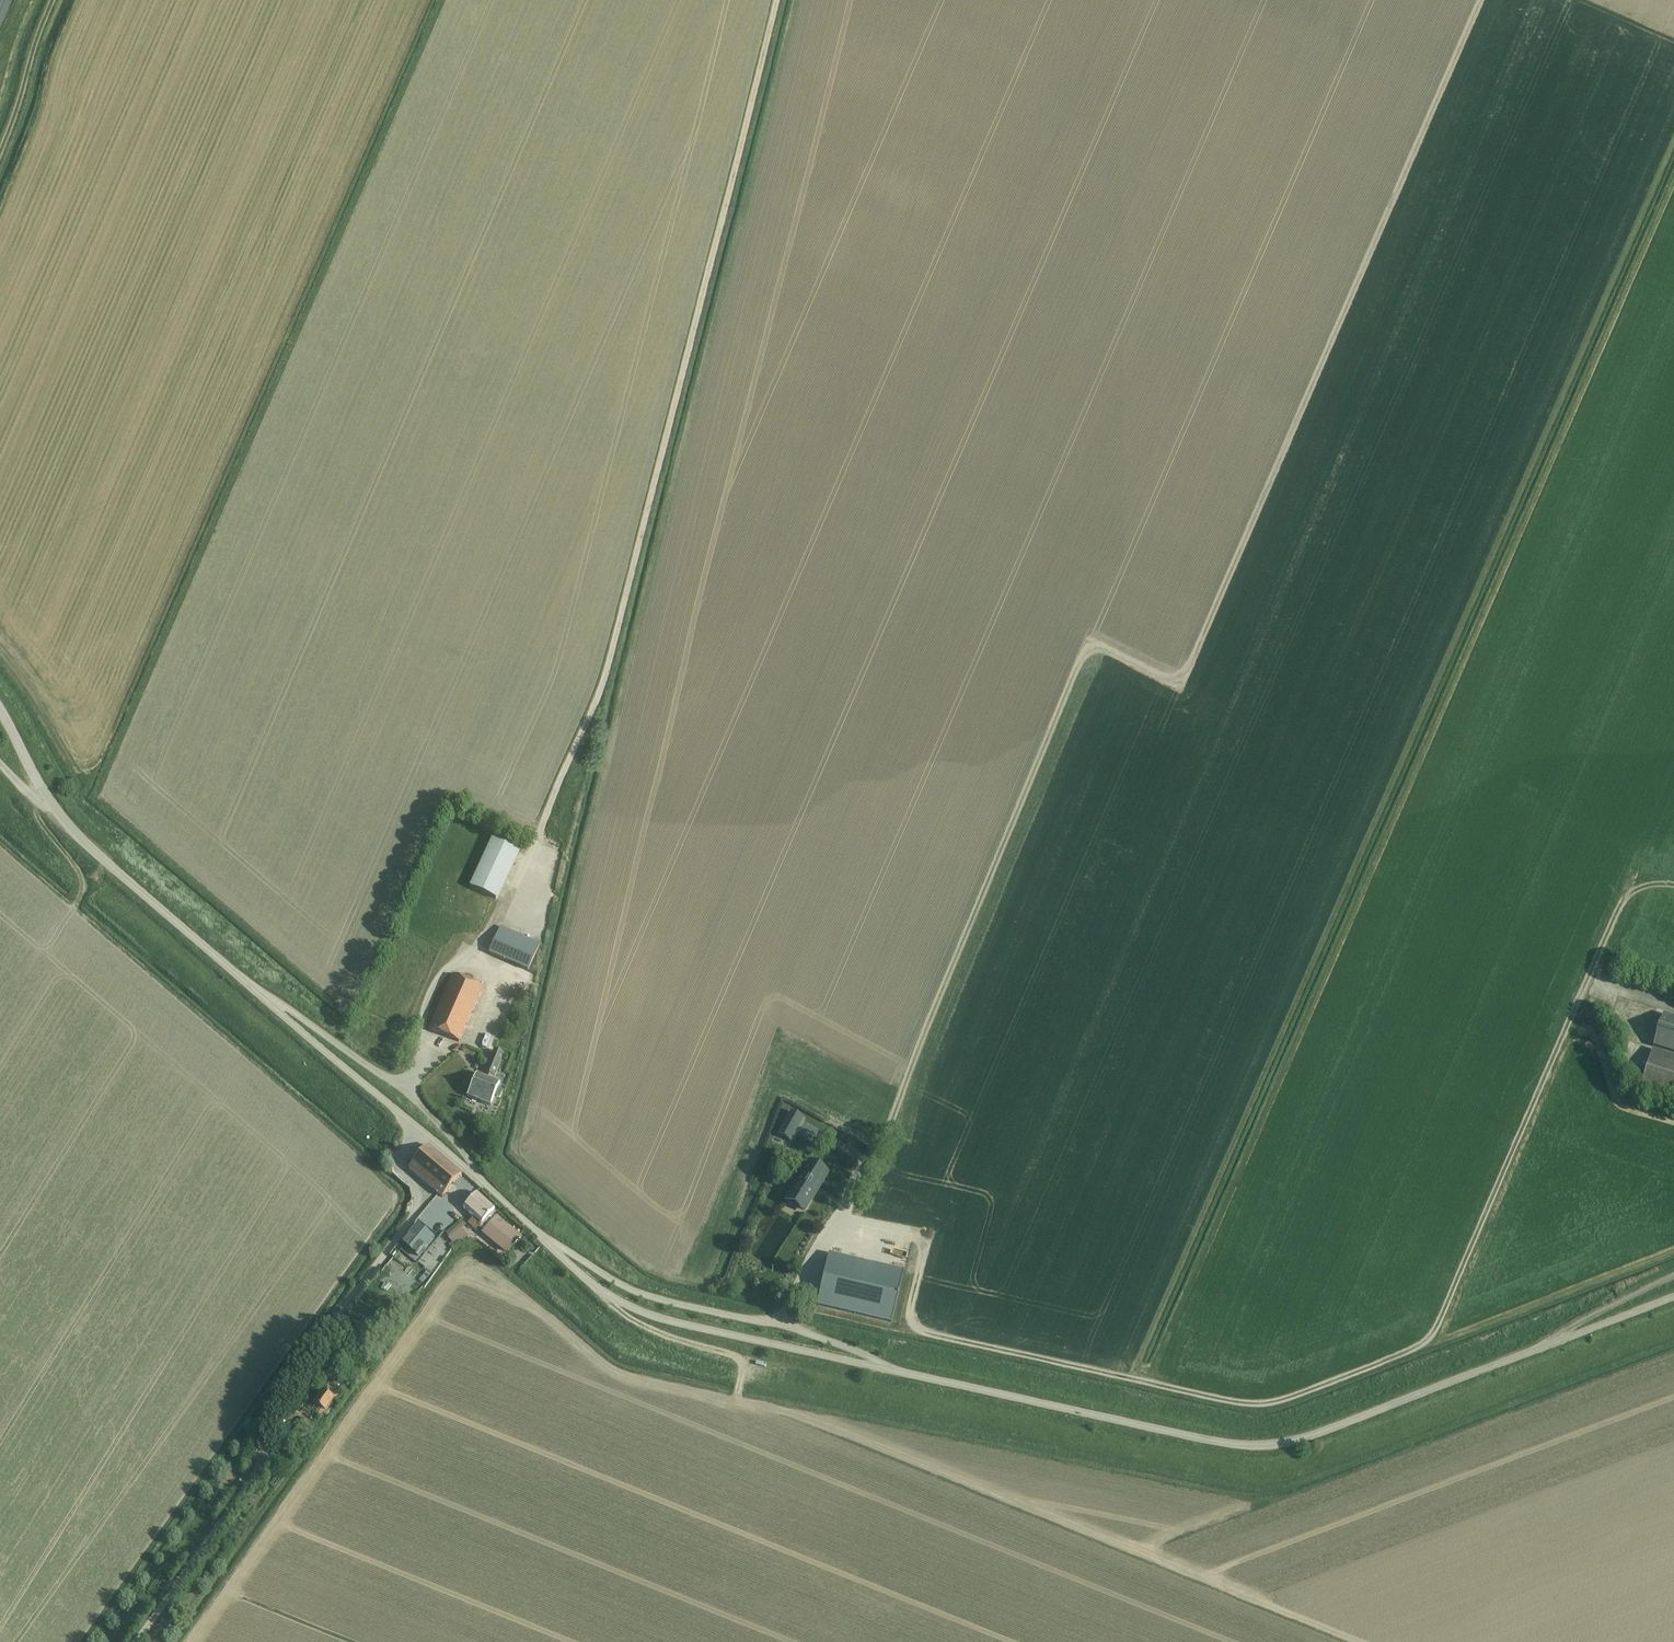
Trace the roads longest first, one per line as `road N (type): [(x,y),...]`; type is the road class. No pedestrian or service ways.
road 1 (unclassified): [(1673,1306),(1320,1441),(1274,1450),(1206,1446),(623,1305),(498,1200)]
road 2 (track): [(136,1641),(252,1481),(271,1408),(416,1213),(418,1192),(401,1166),(418,1129)]
road 3 (unclassified): [(0,713),(71,828),(294,1029)]
road 4 (unclassified): [(498,1200),(406,1094),(294,1029)]
road 5 (unclassified): [(294,1029),(418,1129)]

